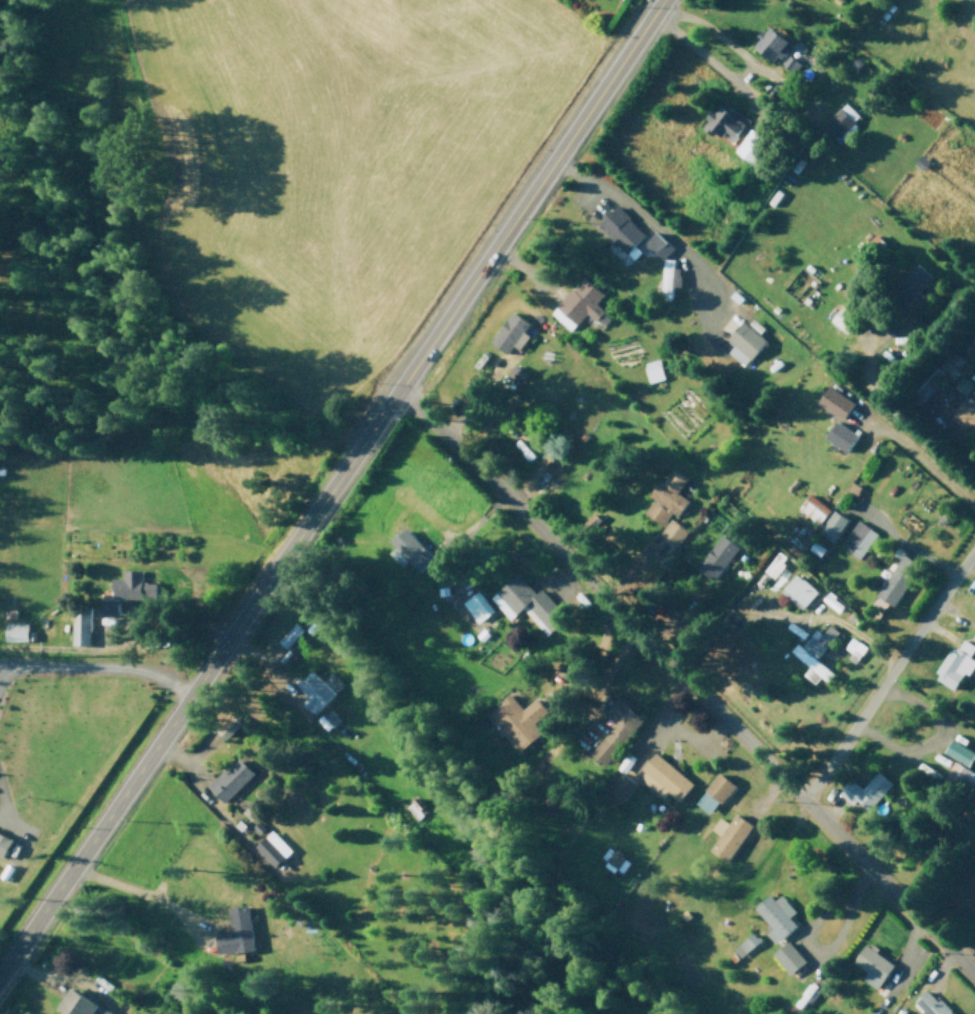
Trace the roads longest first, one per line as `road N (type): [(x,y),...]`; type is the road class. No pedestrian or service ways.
road 1 (secondary): [(0,973),(660,0)]
road 2 (residential): [(398,387),(974,979)]
road 3 (residential): [(225,643),(331,723),(385,801),(448,865)]
road 4 (residential): [(974,542),(805,803)]
road 5 (residential): [(867,170),(636,0)]
road 6 (residential): [(179,766),(258,692),(283,654)]
road 7 (residential): [(157,742),(258,848)]
road 8 (residential): [(75,863),(134,883),(193,929)]

